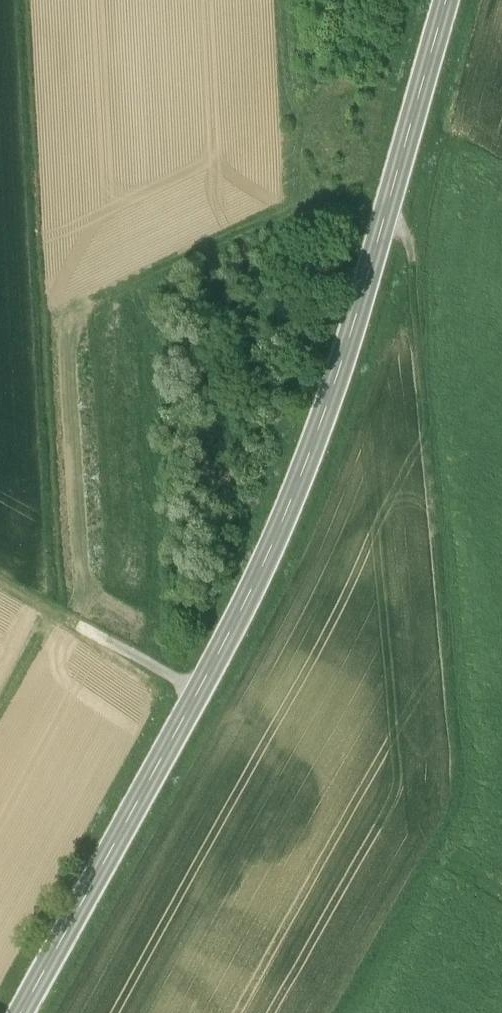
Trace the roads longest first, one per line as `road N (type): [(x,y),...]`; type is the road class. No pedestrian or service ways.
road 1 (secondary): [(22,1012),(230,634),(299,488),(448,0)]
road 2 (track): [(386,218),(404,227),(414,252),(463,789),(444,834),(336,1012)]
road 3 (track): [(199,691),(59,614)]

